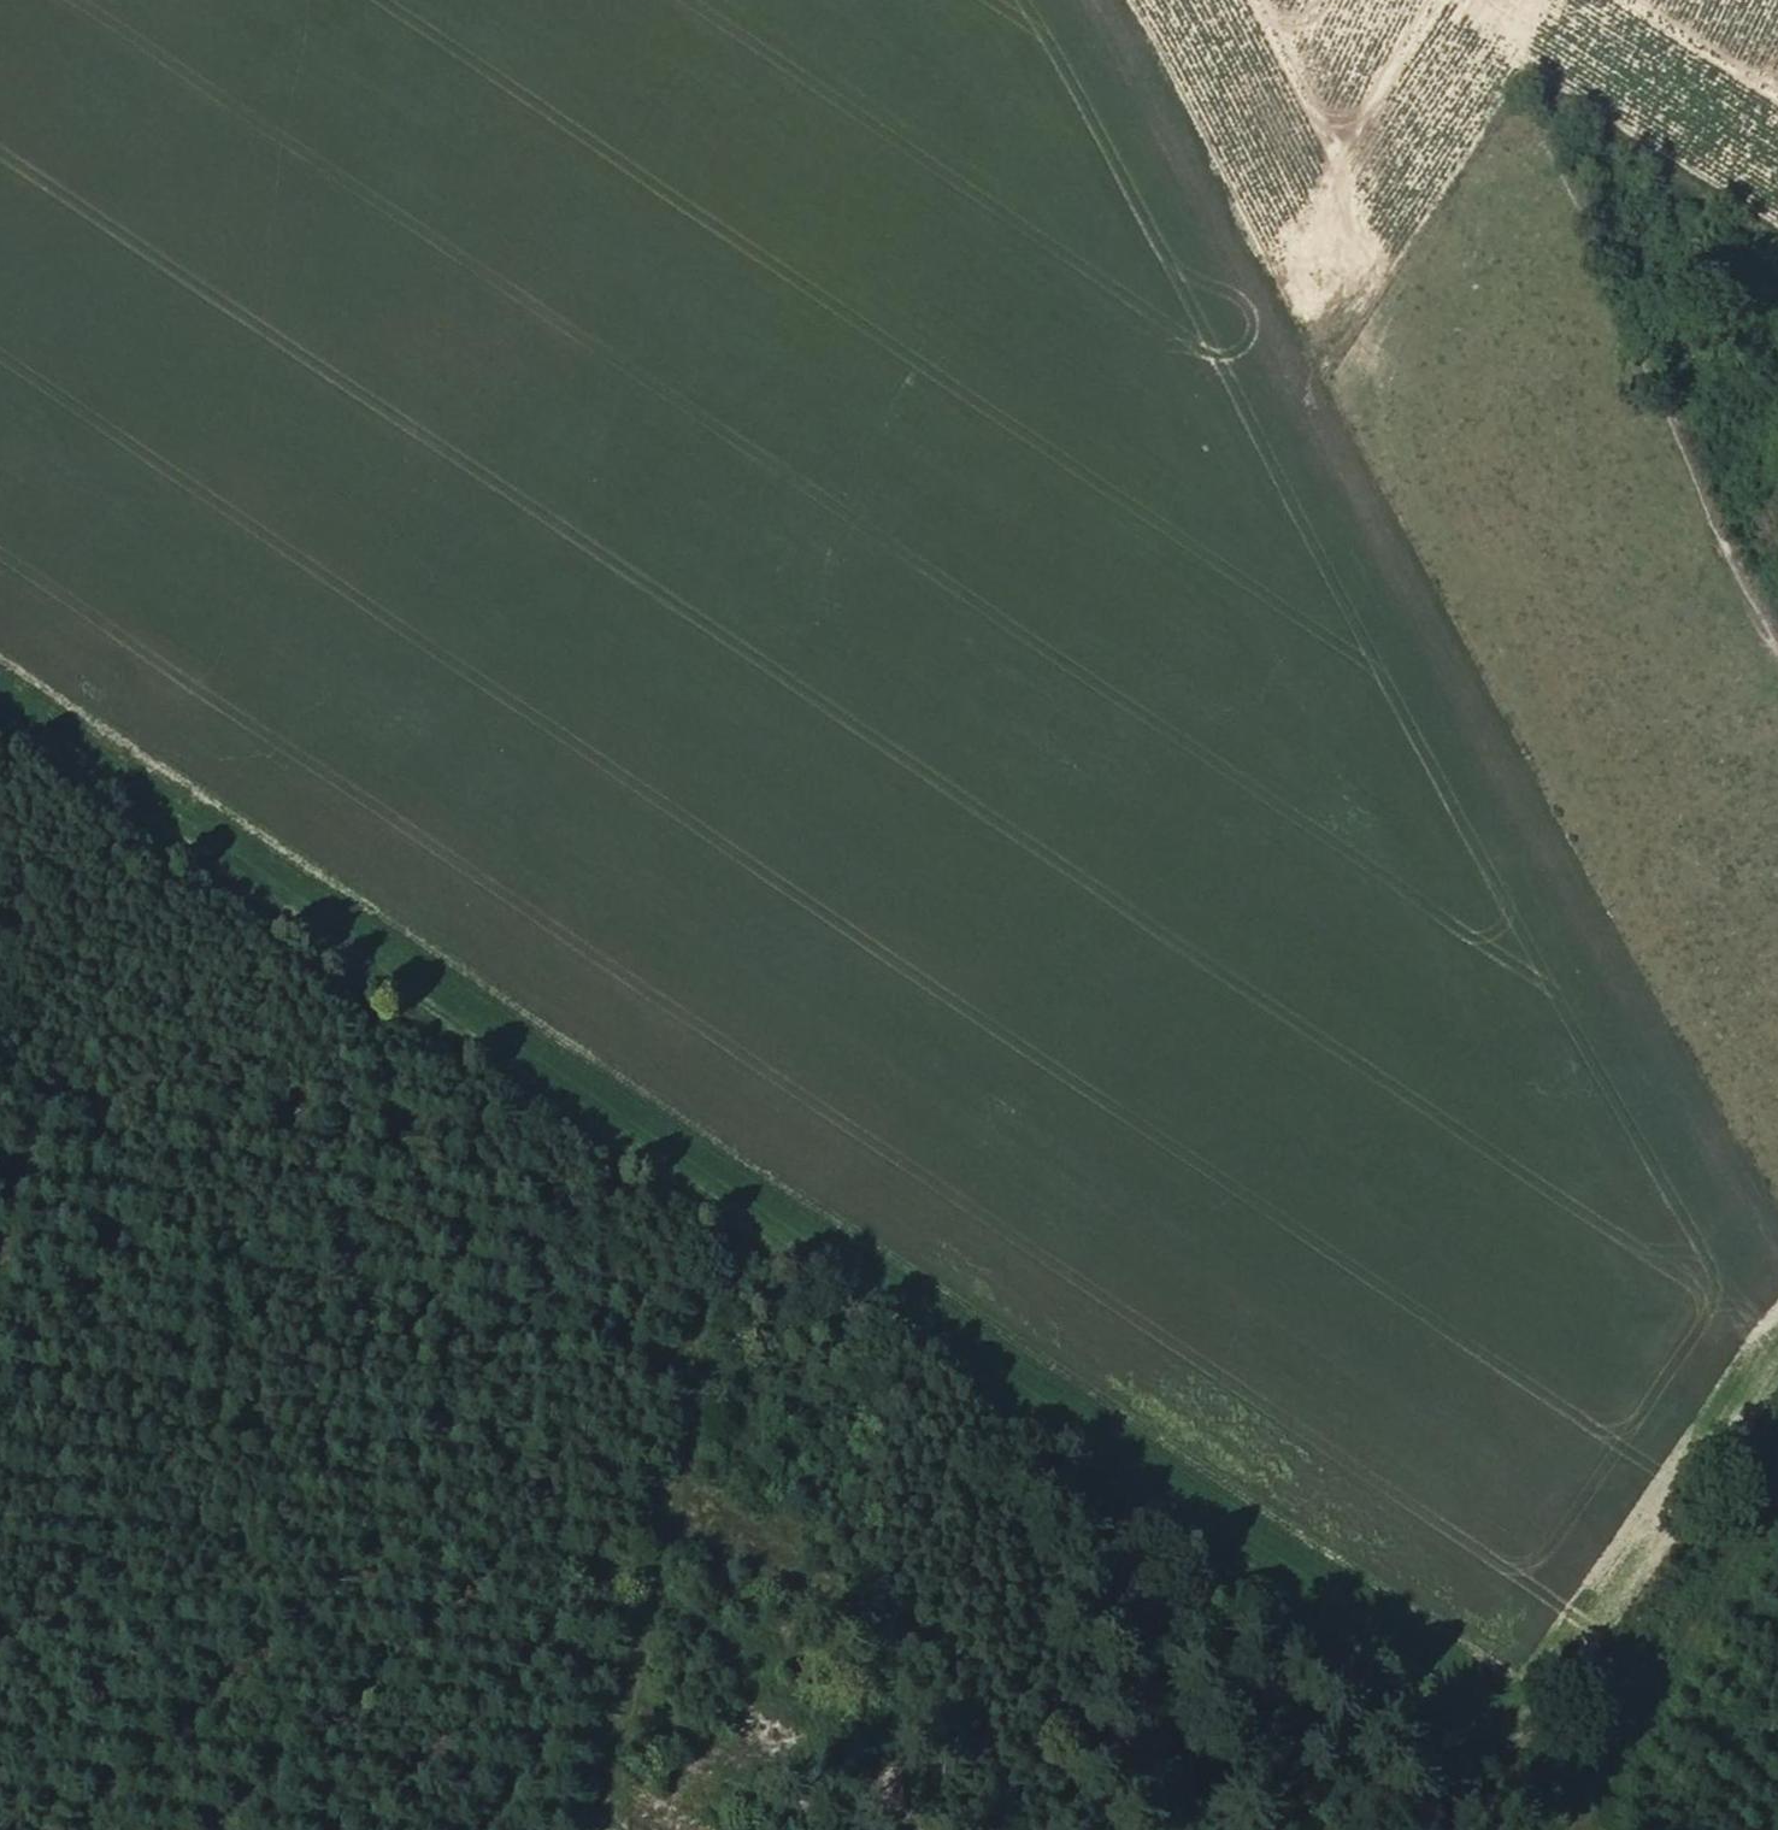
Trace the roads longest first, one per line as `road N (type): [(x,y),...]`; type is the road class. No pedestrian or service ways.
road 1 (track): [(1617,1829),(1417,1688),(0,765)]
road 2 (track): [(607,1829),(690,1438),(689,1327),(649,1192)]

